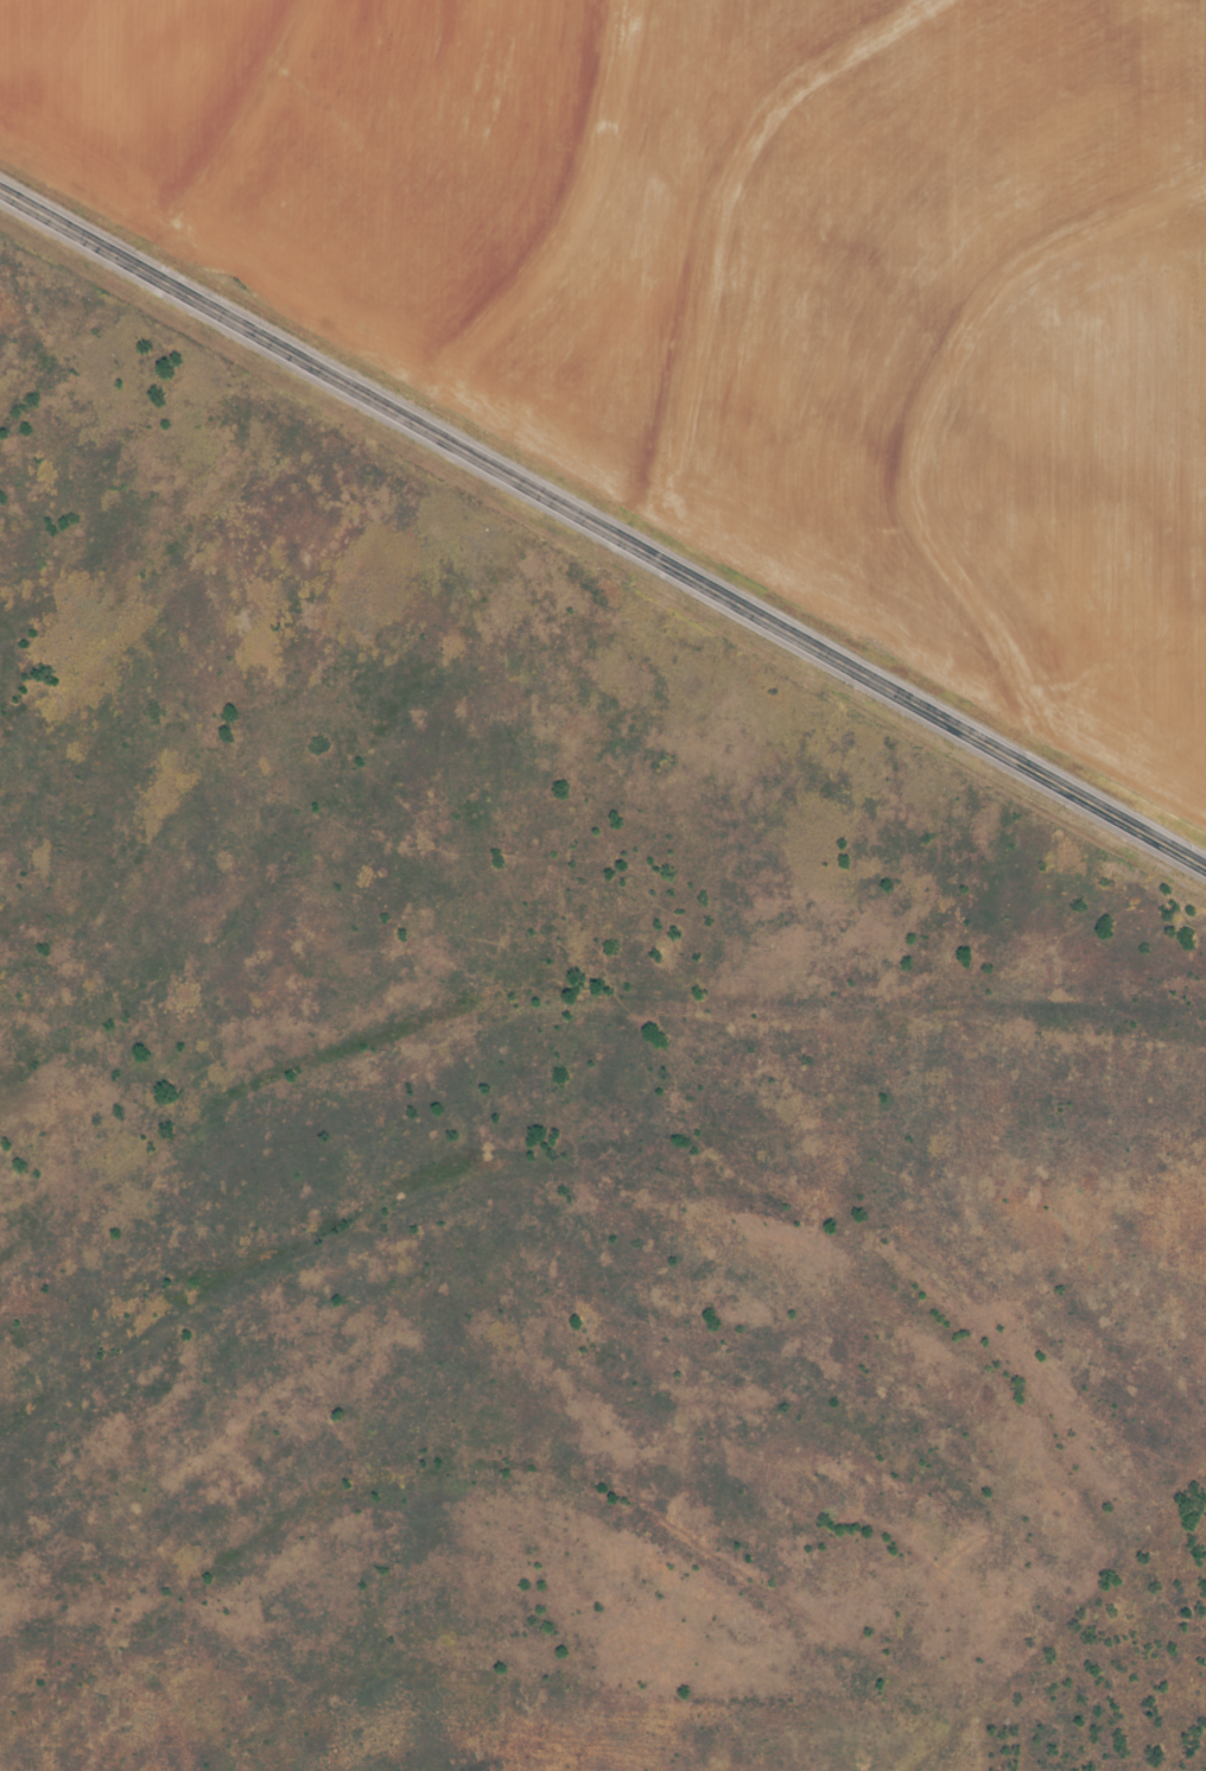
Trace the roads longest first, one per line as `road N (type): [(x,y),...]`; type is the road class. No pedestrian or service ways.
road 1 (primary): [(0,187),(1205,863)]
road 2 (residential): [(991,743),(654,1770)]

